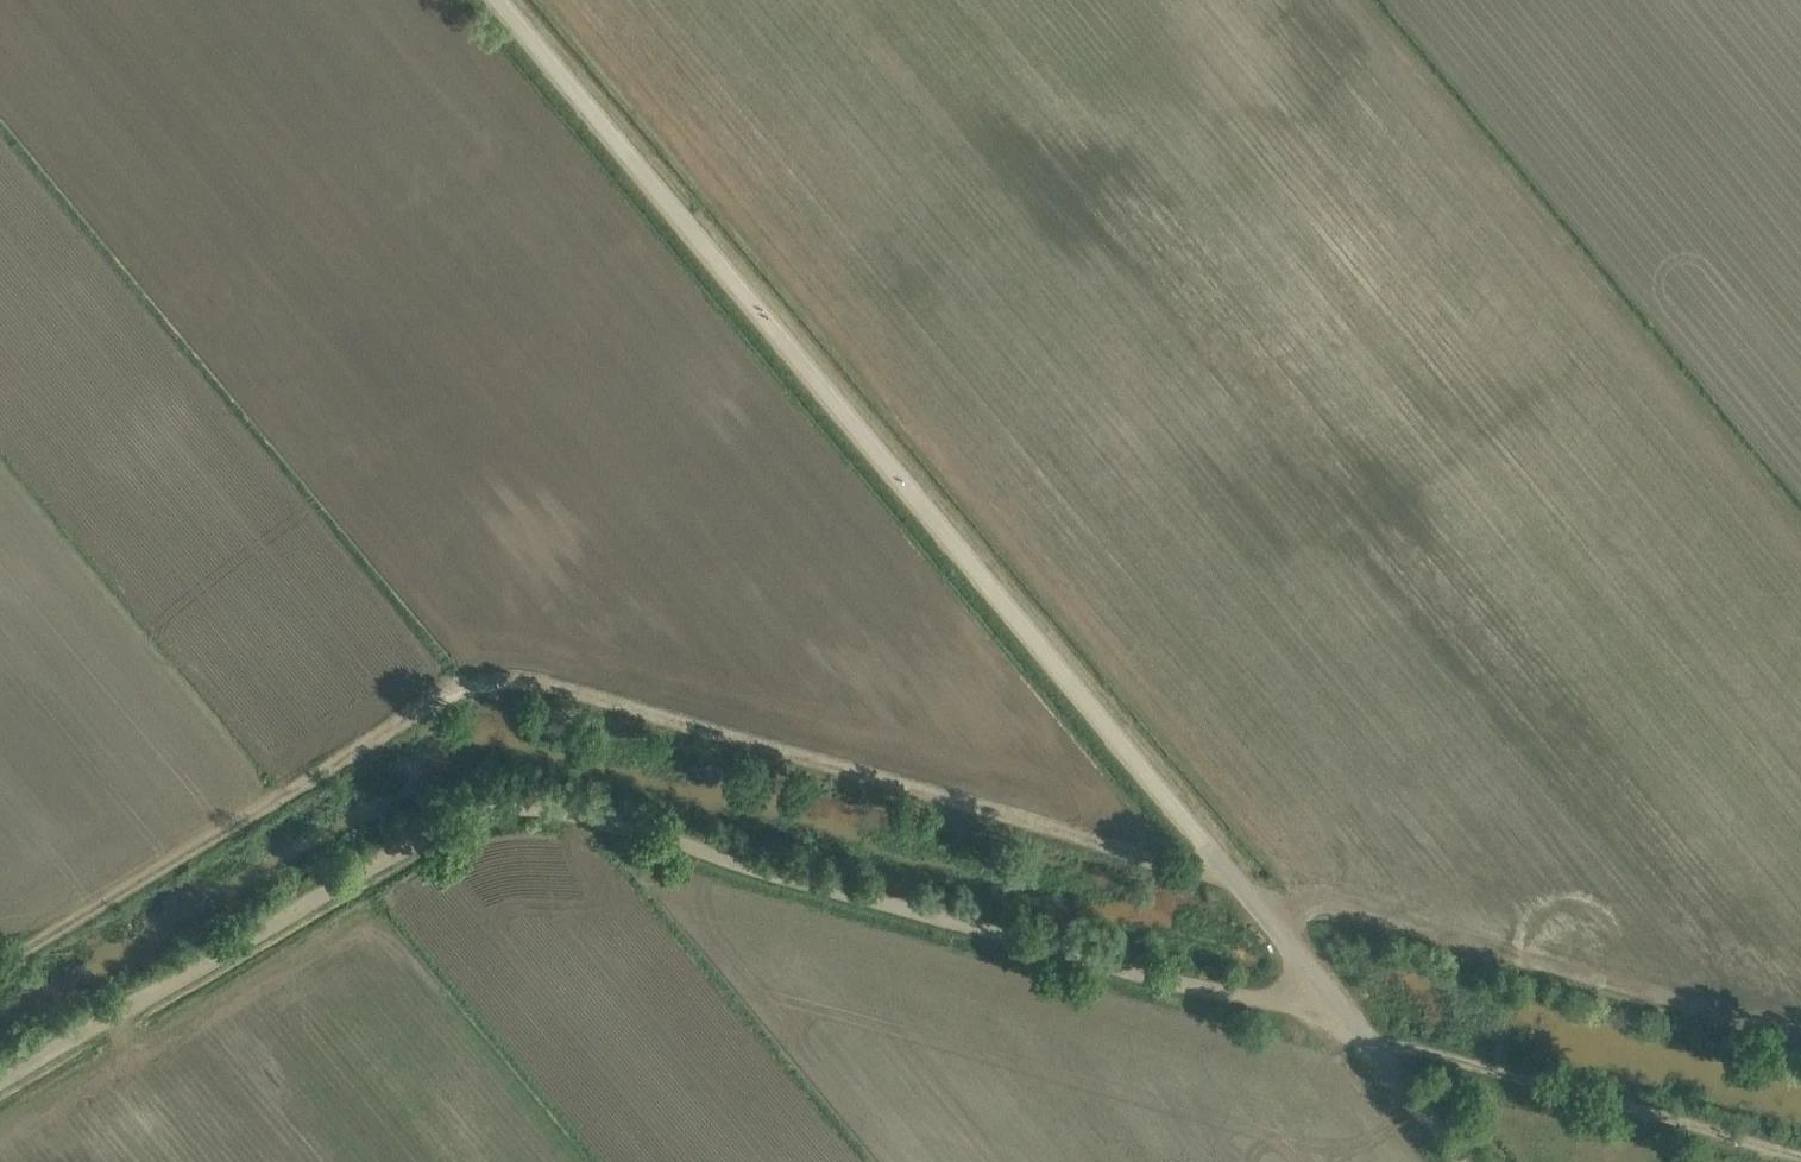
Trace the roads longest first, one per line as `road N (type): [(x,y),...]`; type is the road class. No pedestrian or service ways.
road 1 (unclassified): [(1469,1161),(508,0)]
road 2 (track): [(1242,886),(551,687),(494,684),(469,690),(0,960)]

